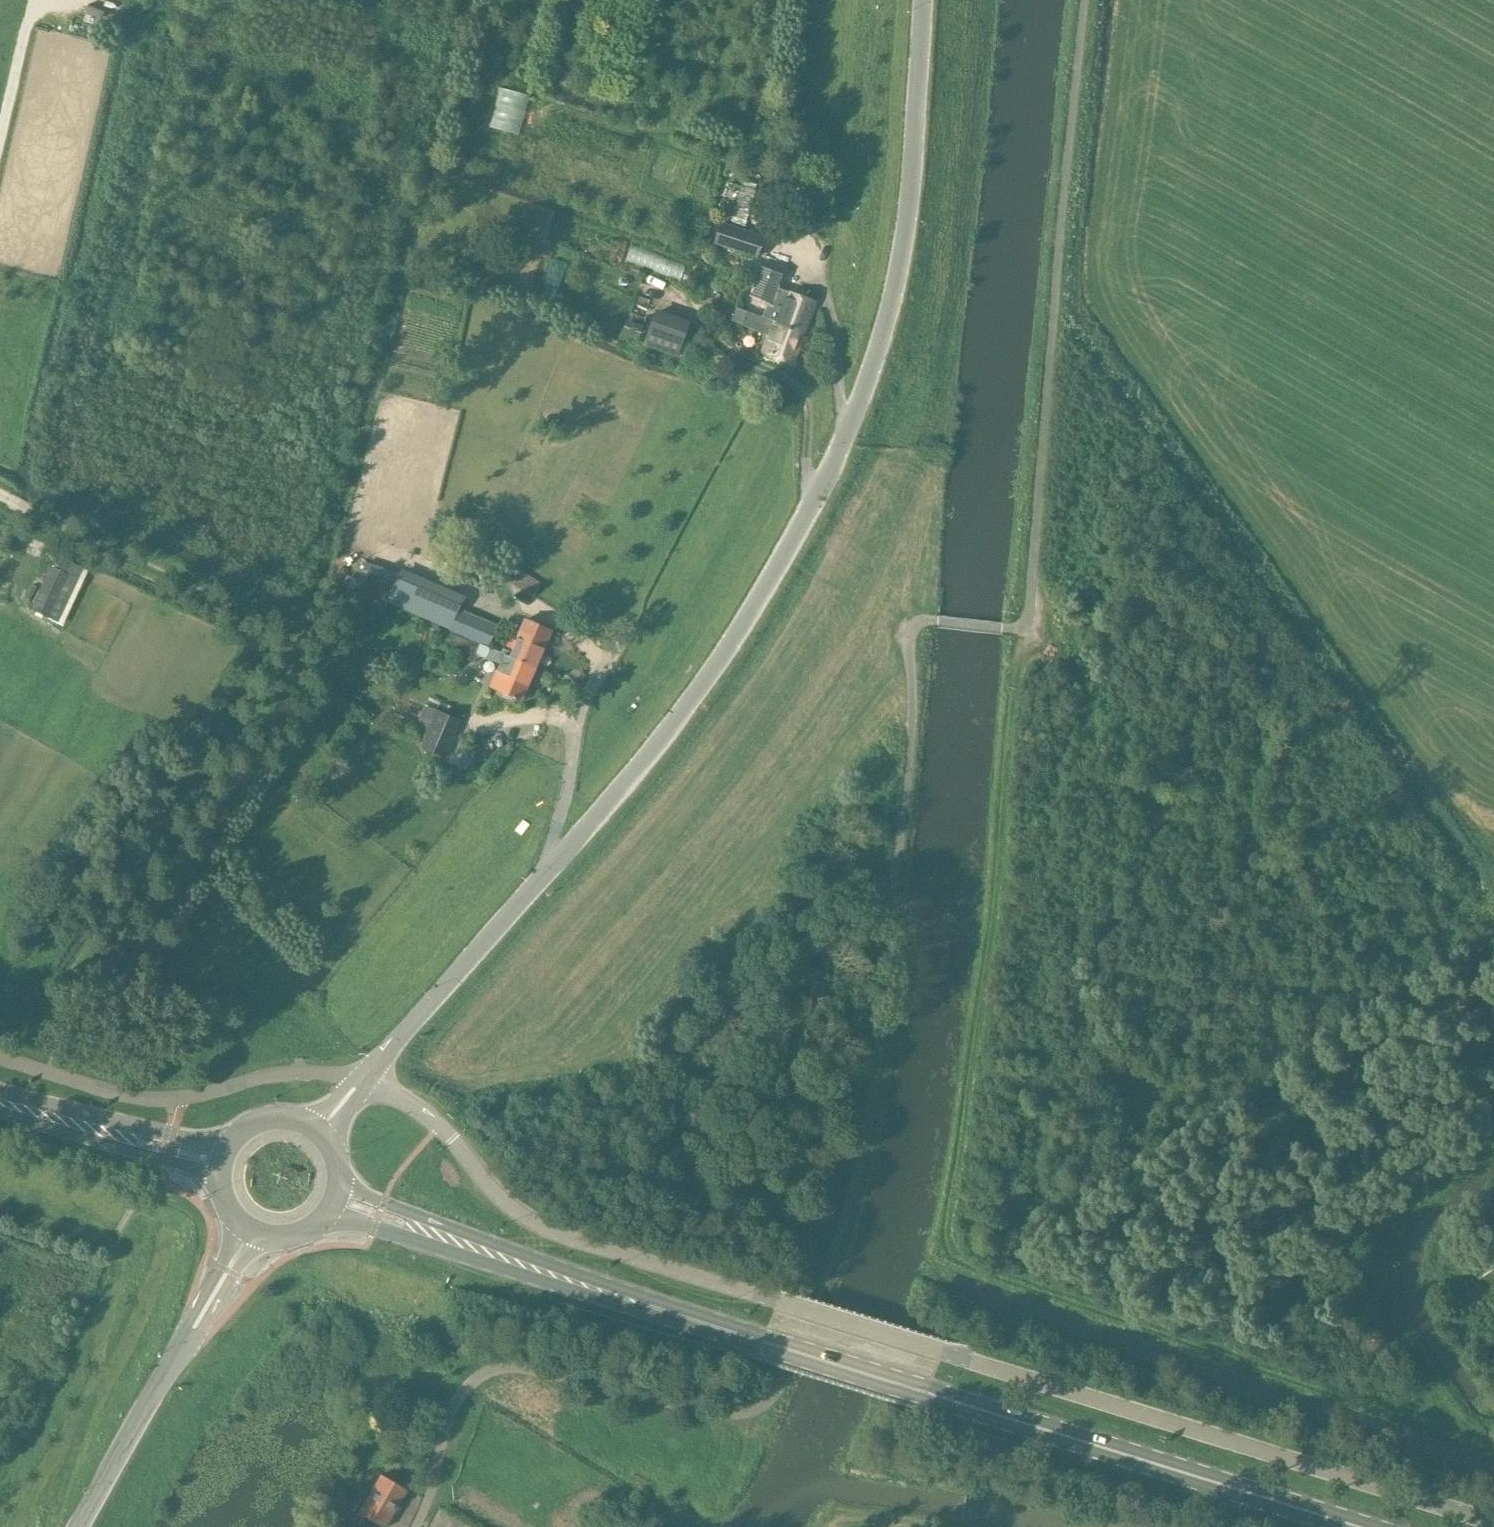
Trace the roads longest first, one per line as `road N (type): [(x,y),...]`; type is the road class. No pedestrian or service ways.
road 1 (unclassified): [(416,1526),(459,1393),(504,1365),(713,1415),(743,1414),(771,1400),(781,1381),(862,1138),(906,777),(912,630),(927,620),(1005,628),(1028,622),(1084,0)]
road 2 (unclassified): [(364,1078),(659,746),(765,595),(824,492),(893,321),(912,224),(925,0)]
road 3 (unclassified): [(1493,1526),(549,1229),(520,1217),(439,1130),(364,1078)]
road 4 (track): [(1493,1446),(947,1247),(991,854),(1028,622)]
road 5 (primary): [(1361,1526),(514,1261)]
road 6 (track): [(1493,906),(1102,355),(1054,305)]
road 7 (track): [(0,1205),(111,1246),(122,1266),(55,1526)]
road 8 (primary): [(236,1137),(170,1134),(0,1090)]
road 9 (primary): [(0,1110),(205,1171),(222,1187)]
road 10 (tertiary): [(86,1526),(184,1345)]
road 11 (primary): [(320,1223),(357,1223),(514,1261)]
road 12 (primary): [(514,1261),(353,1188),(342,1172)]
road 13 (tertiary): [(231,1209),(233,1233),(184,1345)]
road 14 (tertiary): [(184,1345),(254,1247),(273,1236)]

